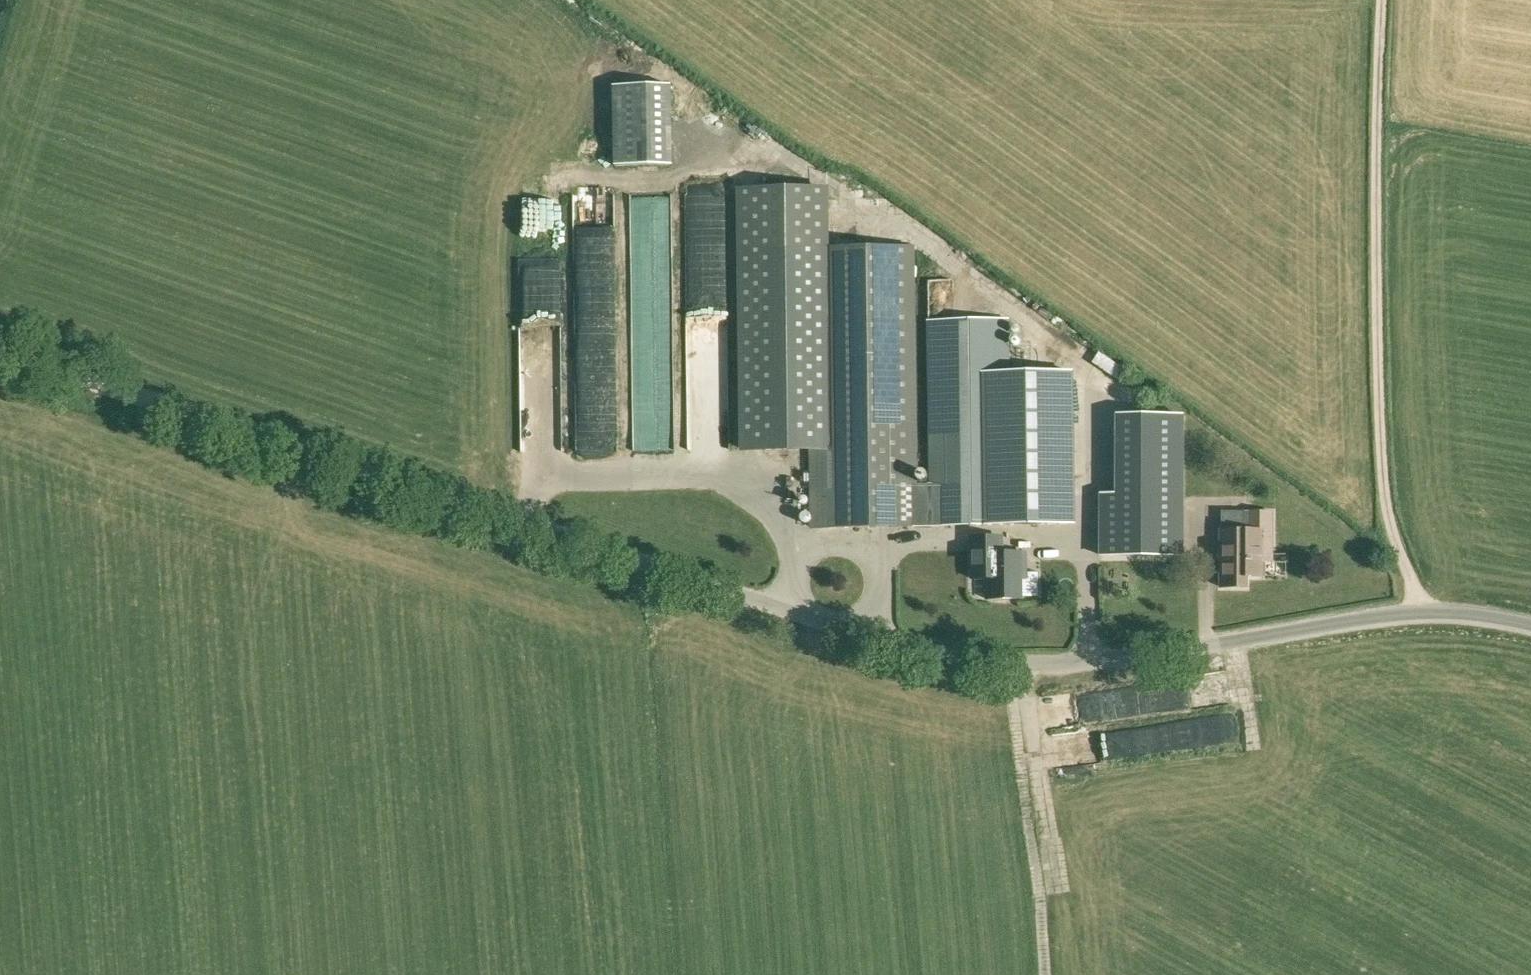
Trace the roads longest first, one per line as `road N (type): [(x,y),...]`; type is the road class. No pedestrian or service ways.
road 1 (unclassified): [(0,359),(863,640),(956,657),(1062,664),(1421,612),(1530,623)]

